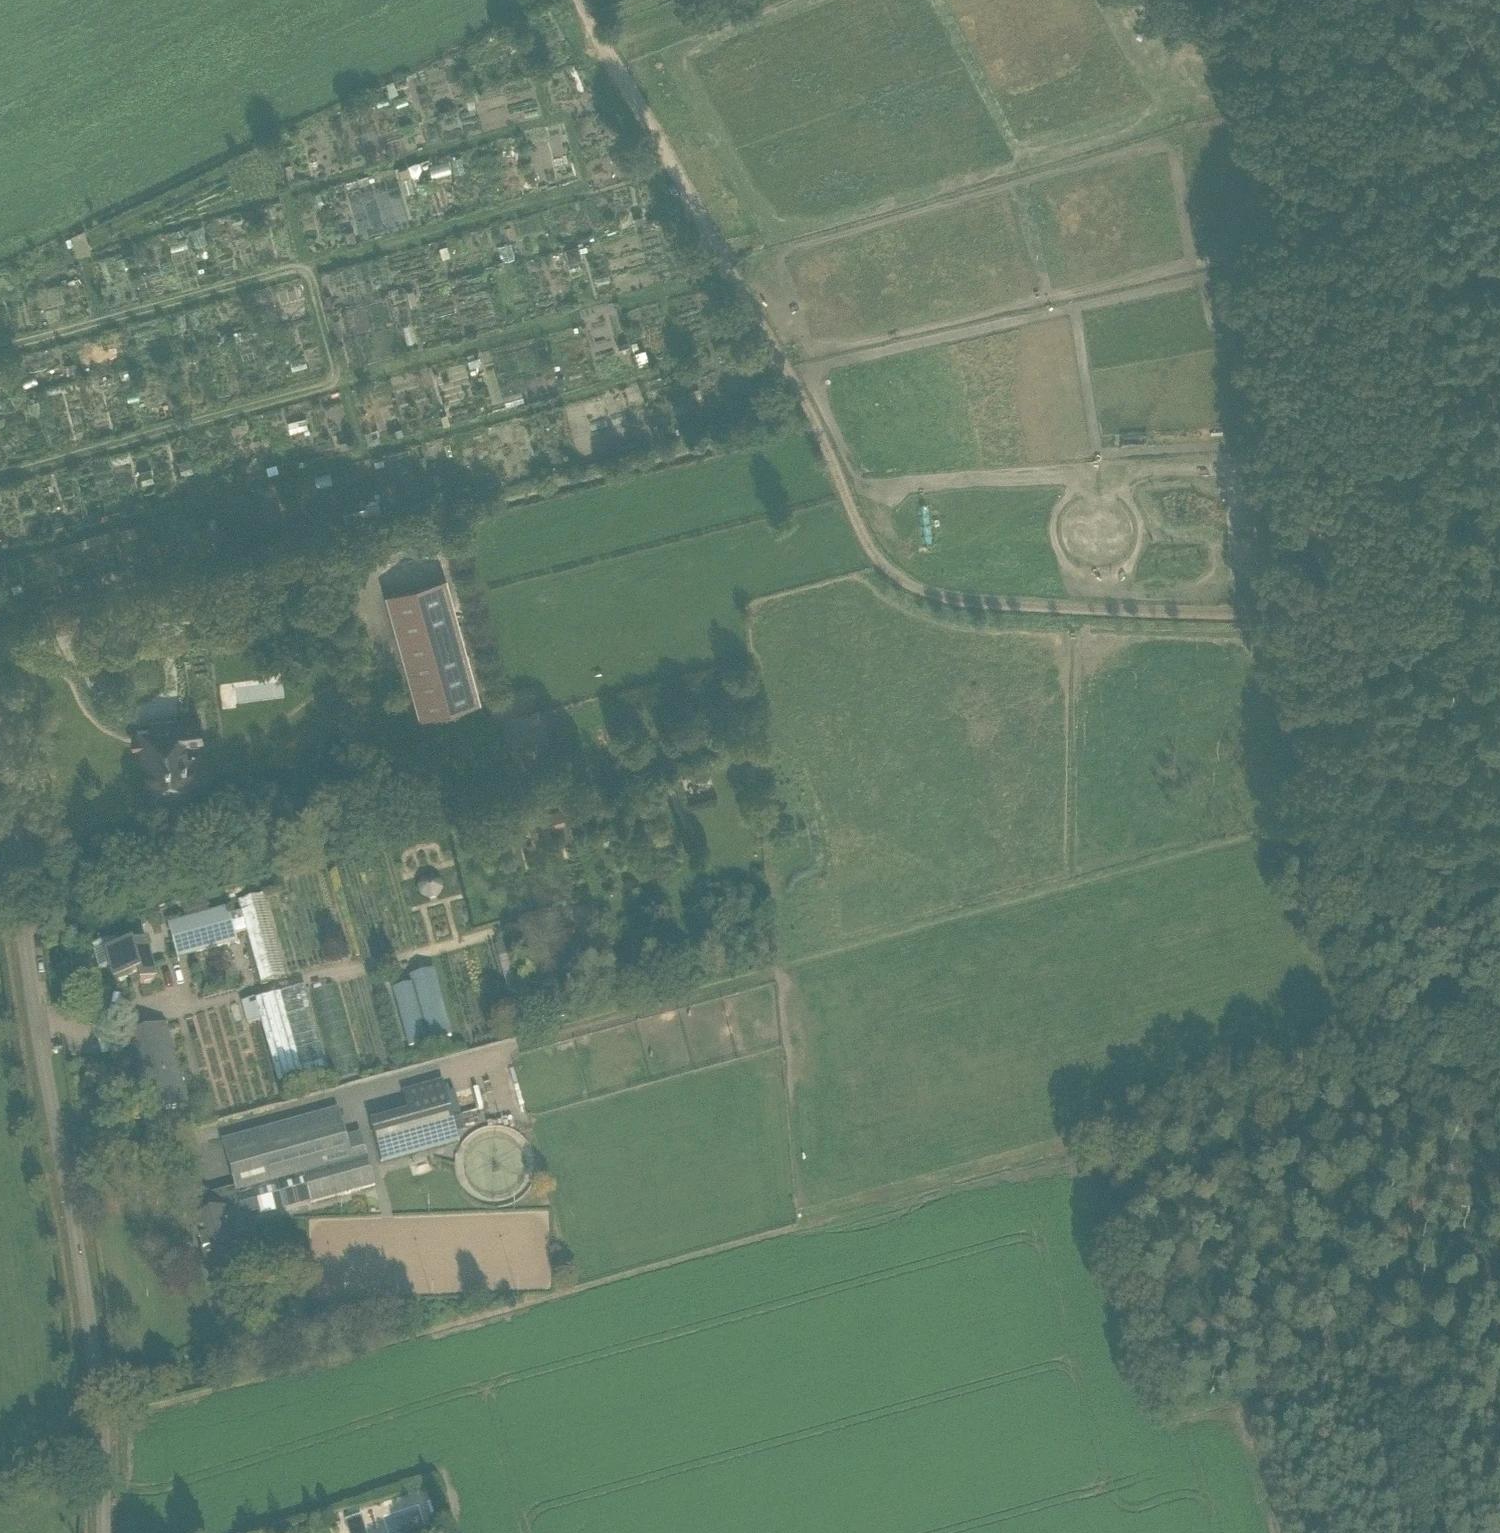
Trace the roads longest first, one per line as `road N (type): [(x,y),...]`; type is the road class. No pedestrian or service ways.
road 1 (track): [(1499,597),(1318,616),(969,599),(918,585),(874,556),(810,417),(583,10)]
road 2 (unclassified): [(103,1532),(97,1386),(0,750)]
road 3 (track): [(1464,1532),(1443,1440),(1400,1403),(1366,1317),(1342,1128)]
road 4 (track): [(0,476),(341,379)]
road 5 (track): [(0,351),(306,266)]
road 6 (track): [(306,266),(587,189)]
road 7 (track): [(341,379),(579,312)]

